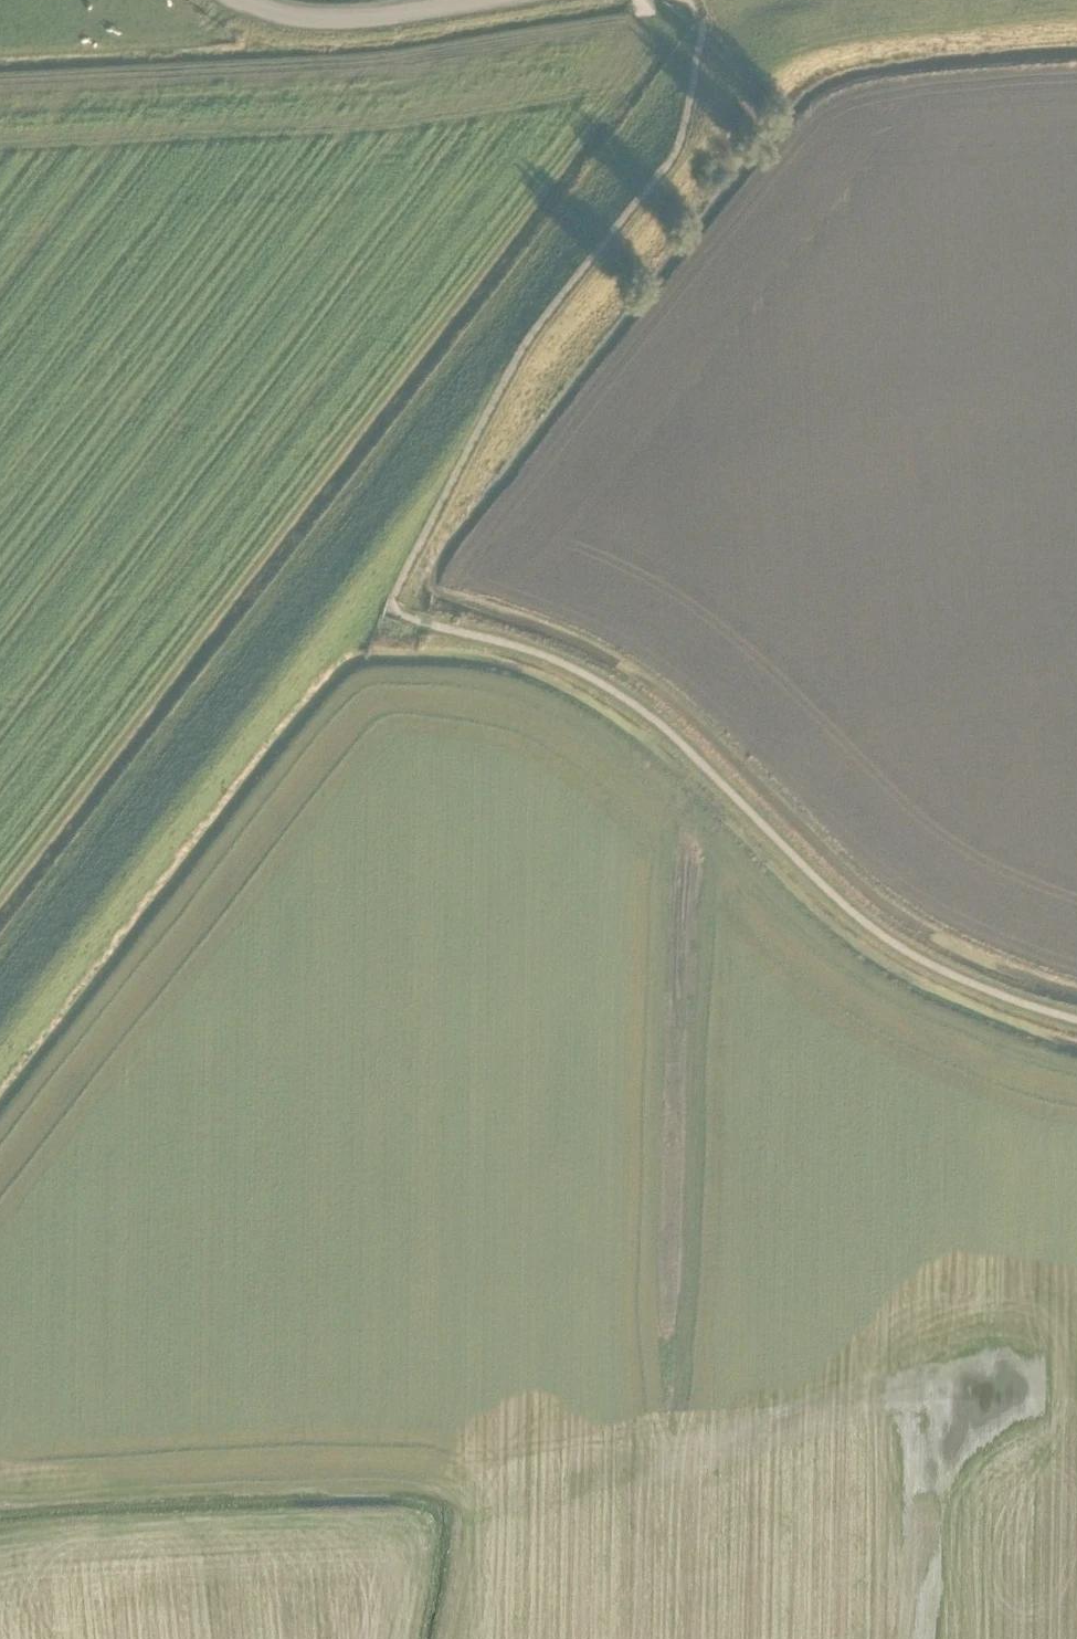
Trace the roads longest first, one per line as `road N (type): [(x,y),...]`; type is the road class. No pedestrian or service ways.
road 1 (tertiary): [(478,0),(314,26),(263,23),(218,0)]

